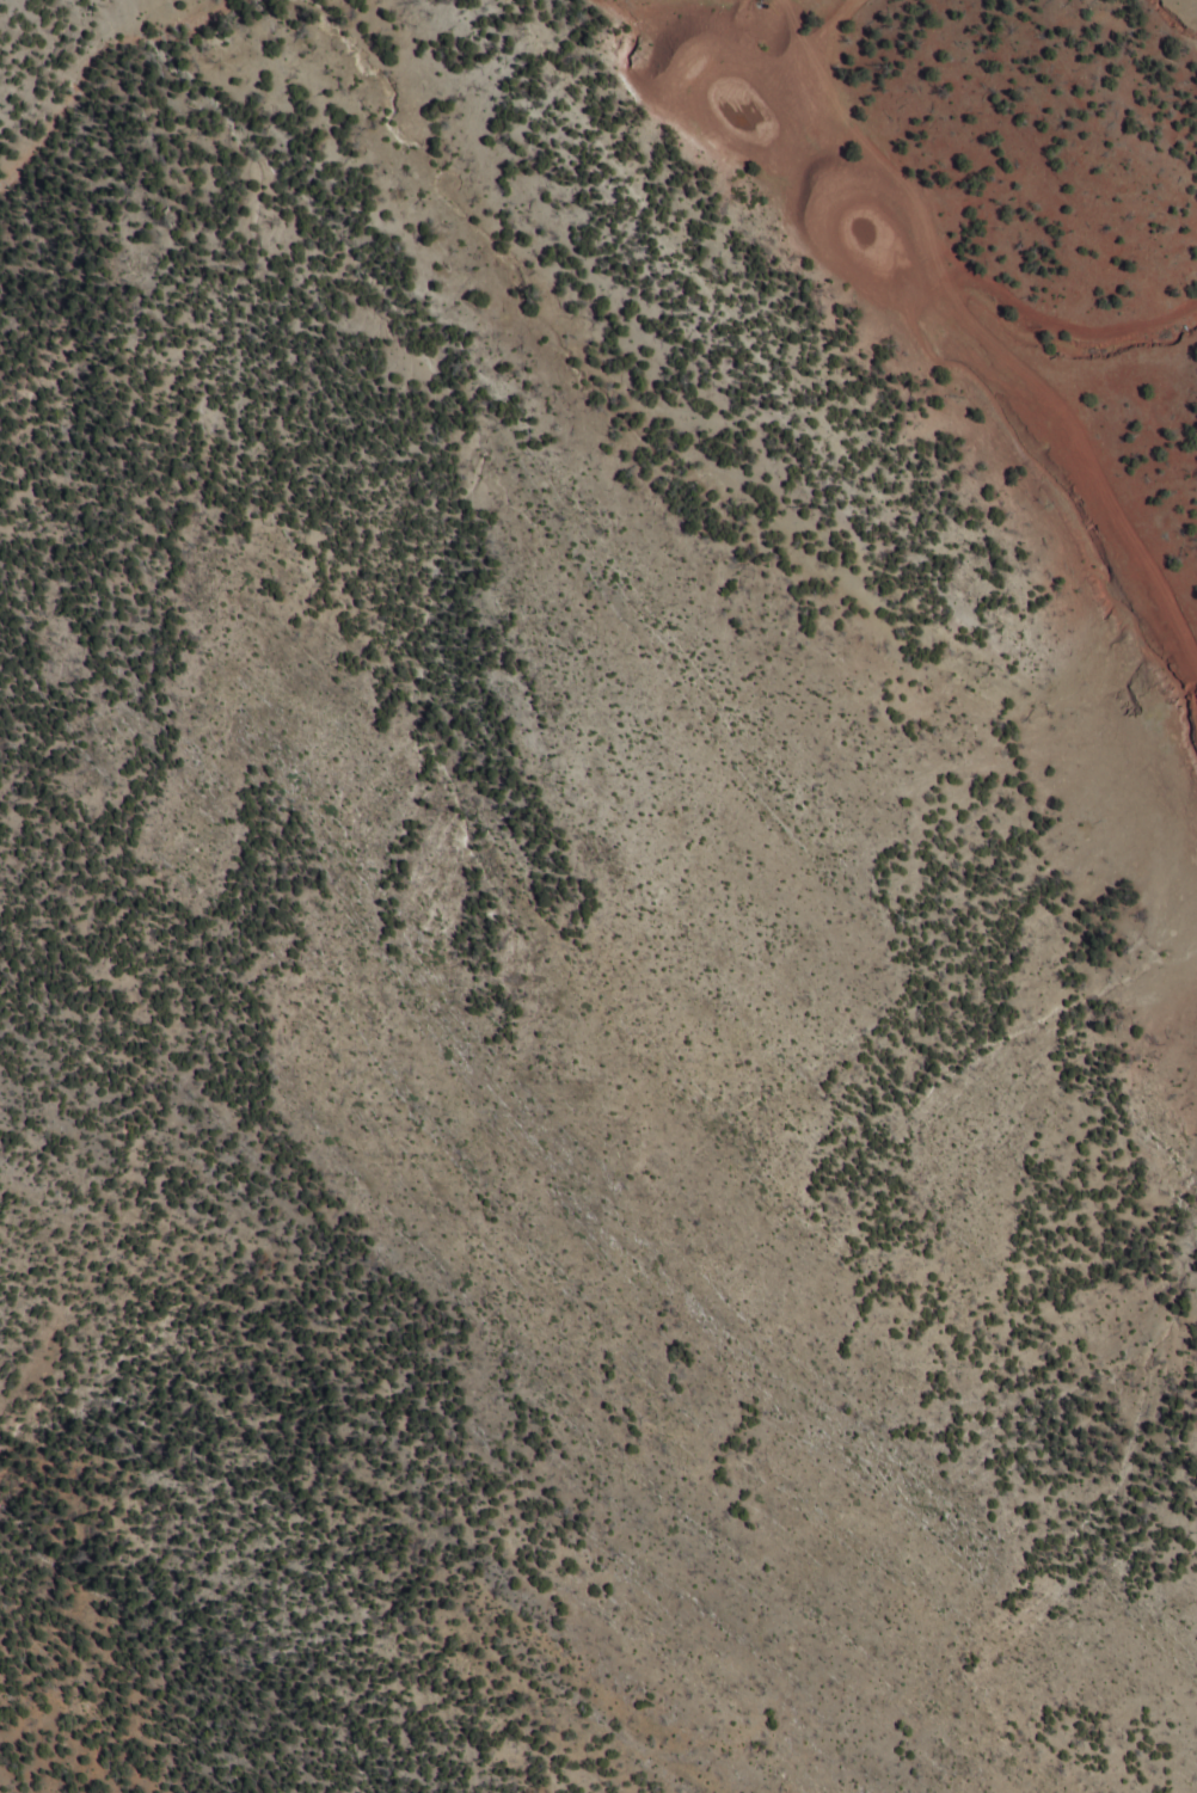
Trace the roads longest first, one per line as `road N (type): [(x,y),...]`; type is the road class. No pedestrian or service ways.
road 1 (track): [(925,237),(1050,326),(1100,337),(1154,325),(1196,301)]
road 2 (track): [(776,0),(794,44),(925,237)]

